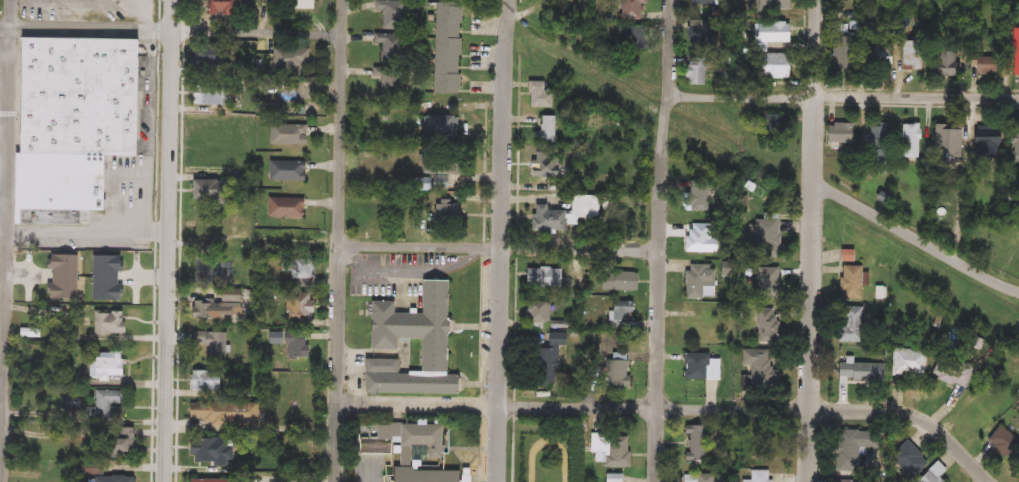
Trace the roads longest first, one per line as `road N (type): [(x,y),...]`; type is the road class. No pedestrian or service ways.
road 1 (residential): [(984,481),(928,426),(897,414),(338,406)]
road 2 (residential): [(665,248),(170,242)]
road 3 (residential): [(495,481),(510,0)]
road 4 (residential): [(658,481),(672,0)]
road 5 (residential): [(806,481),(816,0)]
road 6 (residential): [(2,481),(10,0)]
road 7 (residential): [(337,481),(343,0)]
road 8 (tertiary): [(167,481),(171,0)]
road 9 (residential): [(1018,101),(691,99),(672,84)]
road 10 (residential): [(342,38),(0,30)]
road 11 (residential): [(1018,294),(812,183)]

